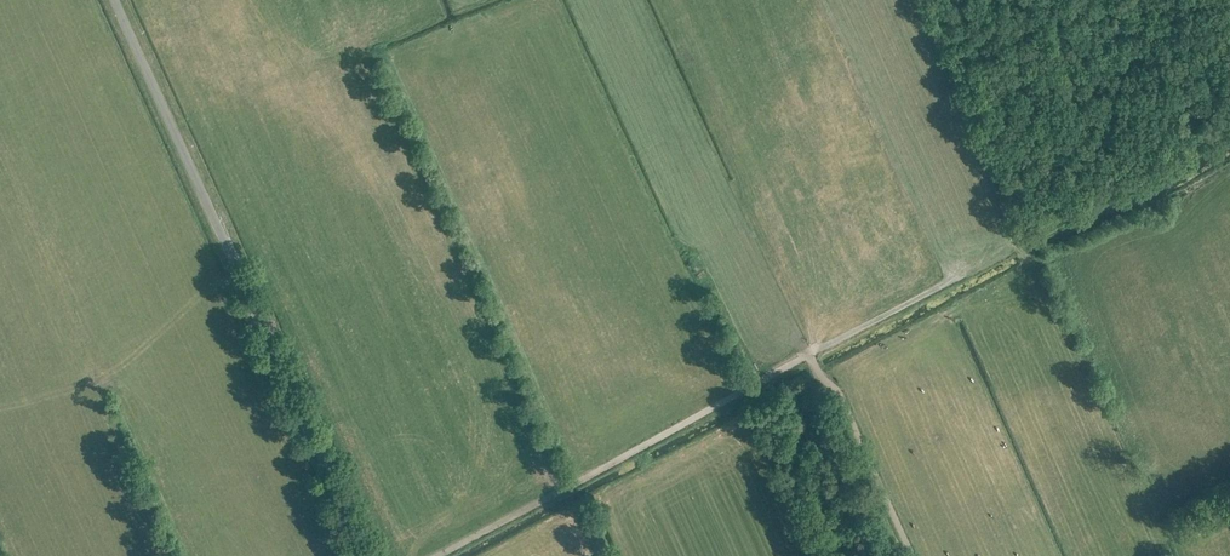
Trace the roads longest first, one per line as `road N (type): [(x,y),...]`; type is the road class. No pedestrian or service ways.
road 1 (unclassified): [(368,555),(113,0)]
road 2 (track): [(436,555),(959,277)]
road 3 (track): [(809,356),(837,395),(910,555)]

